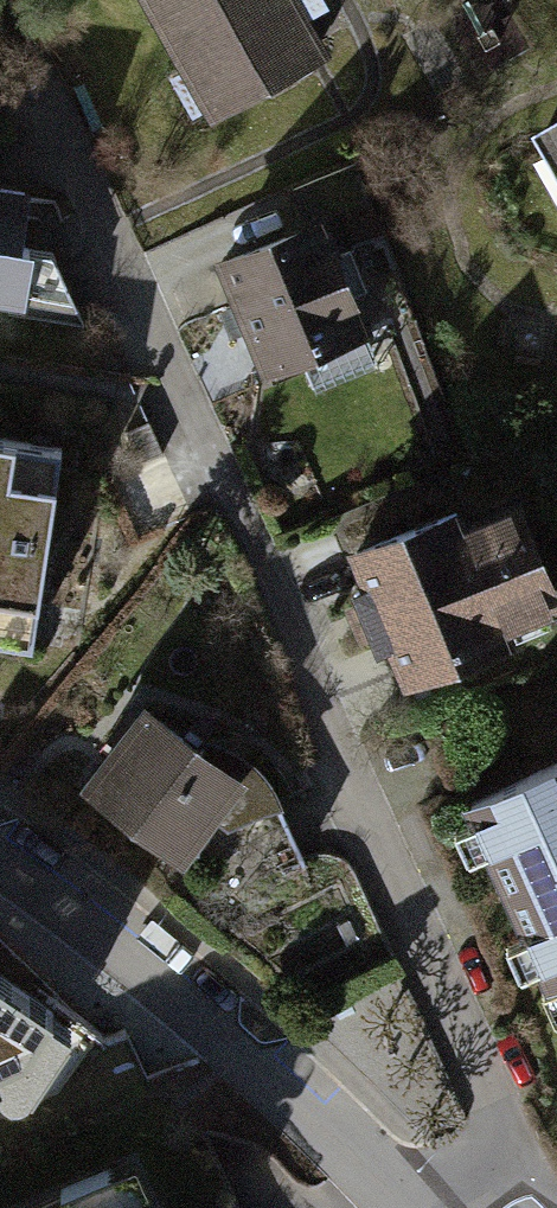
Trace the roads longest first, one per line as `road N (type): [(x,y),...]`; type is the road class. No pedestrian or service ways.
road 1 (residential): [(501,1152),(491,1105),(435,974),(52,127)]
road 2 (residential): [(0,852),(81,904),(413,1207)]

